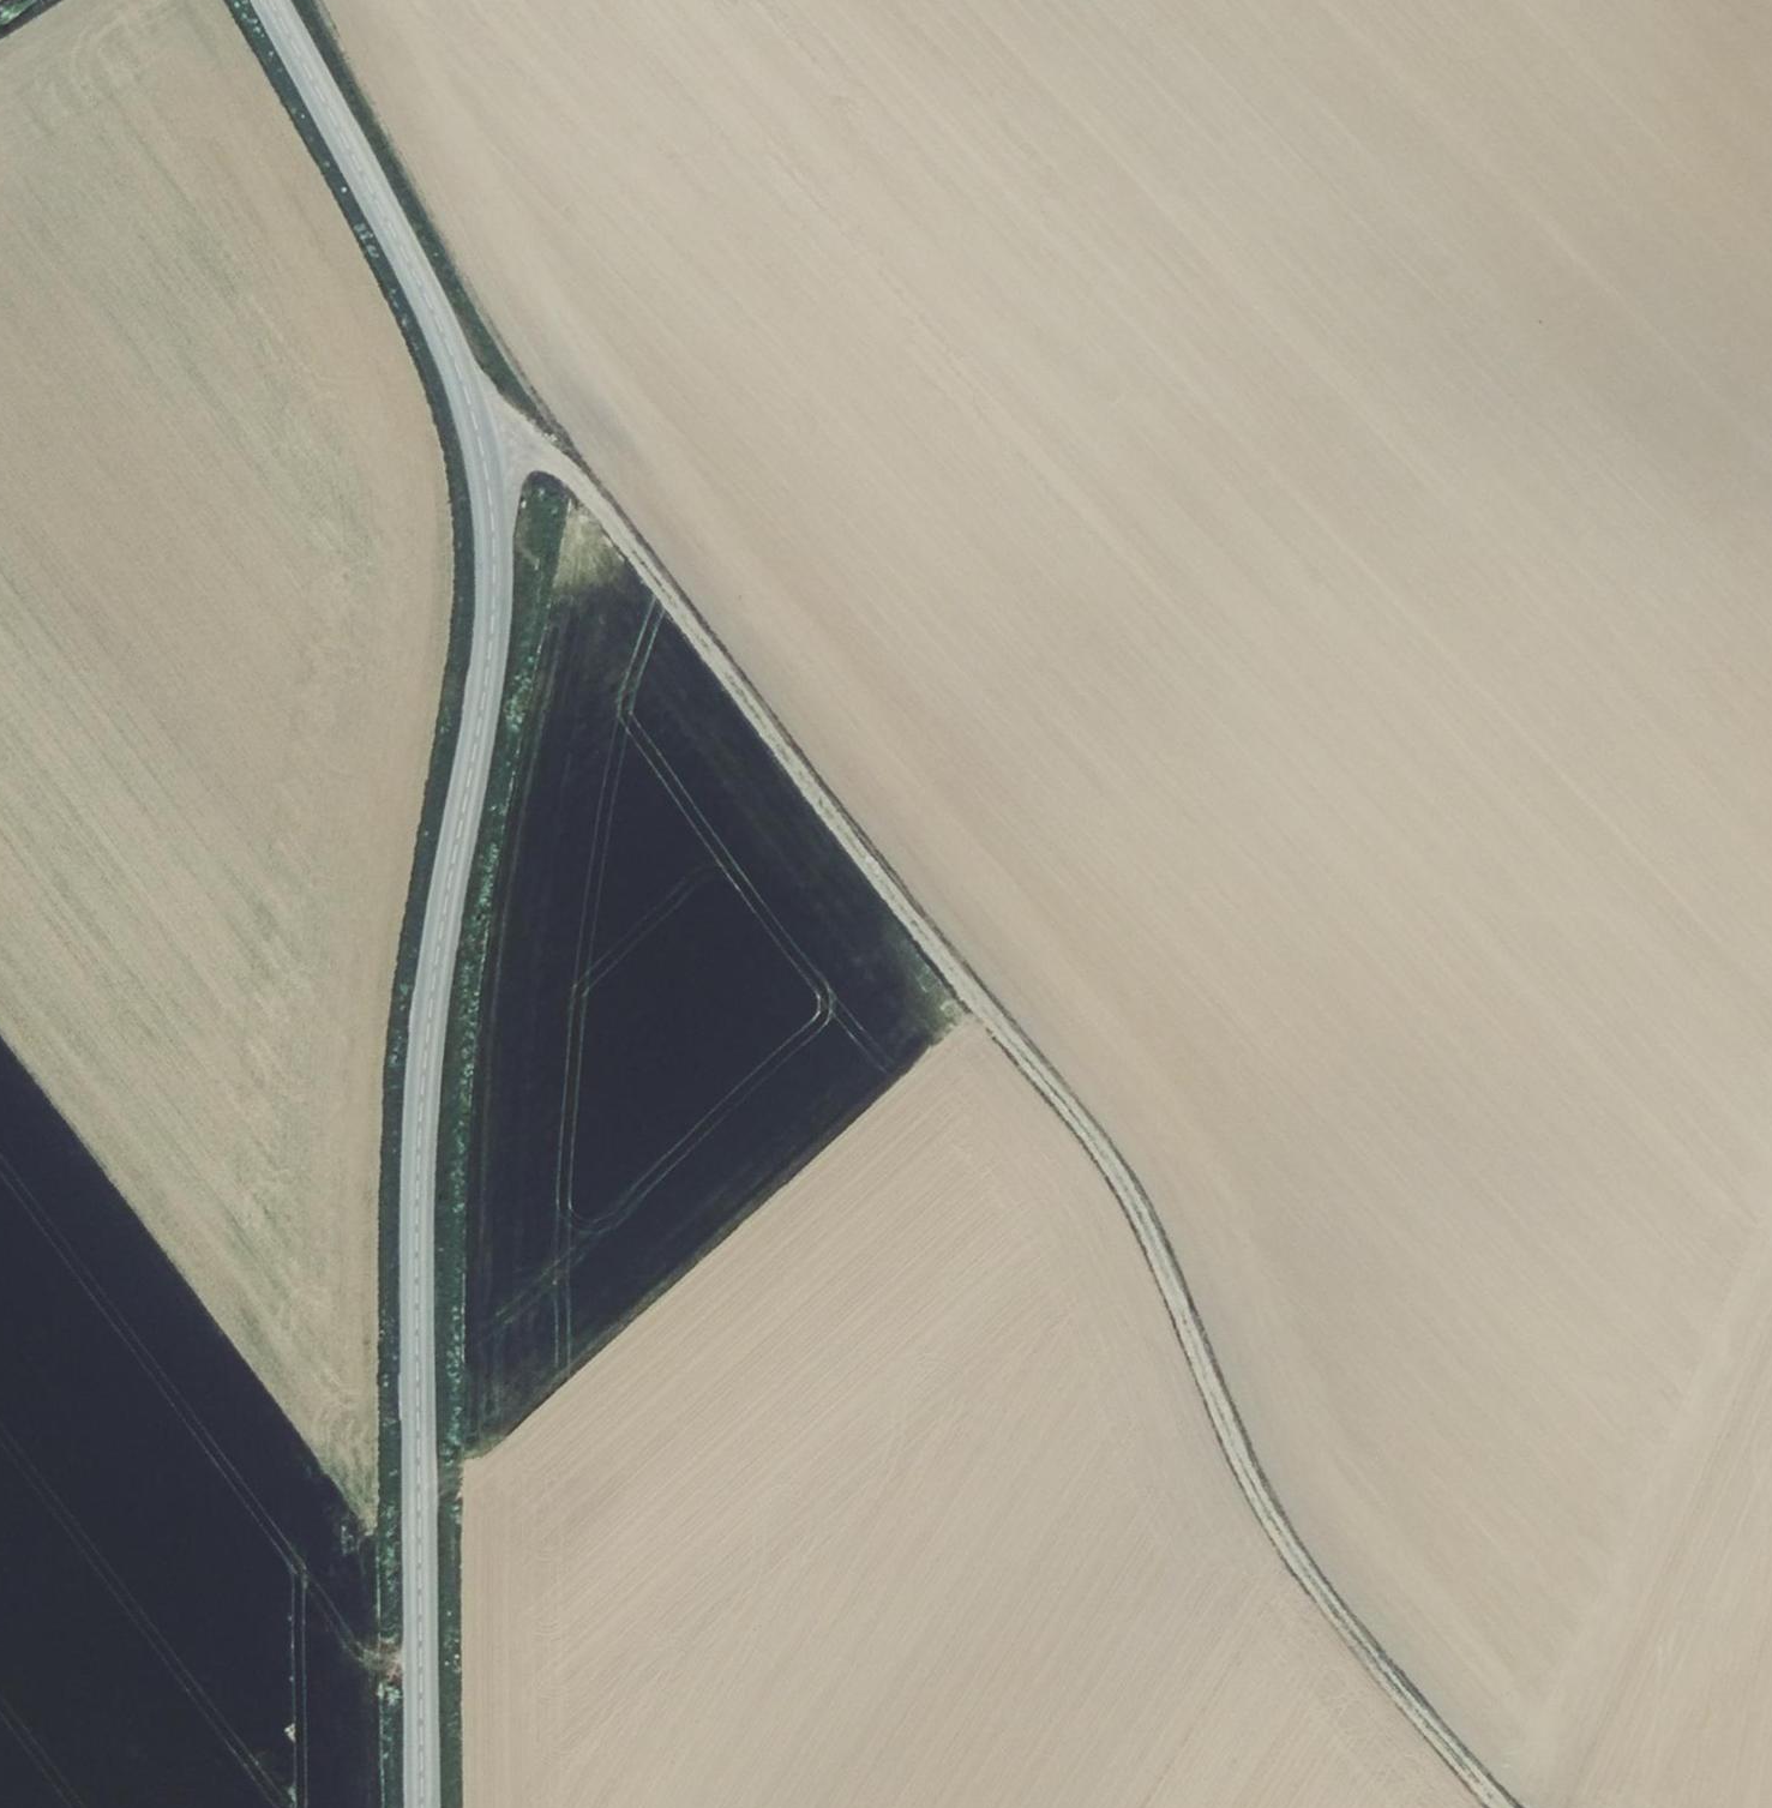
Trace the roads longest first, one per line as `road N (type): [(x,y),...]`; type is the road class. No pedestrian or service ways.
road 1 (tertiary): [(421,1807),(420,1078),(491,633),(492,545),(483,460),(453,361),(268,0)]
road 2 (track): [(472,413),(587,474),(999,1012),(1097,1126),(1160,1225),(1232,1432),(1284,1528),(1520,1807)]

